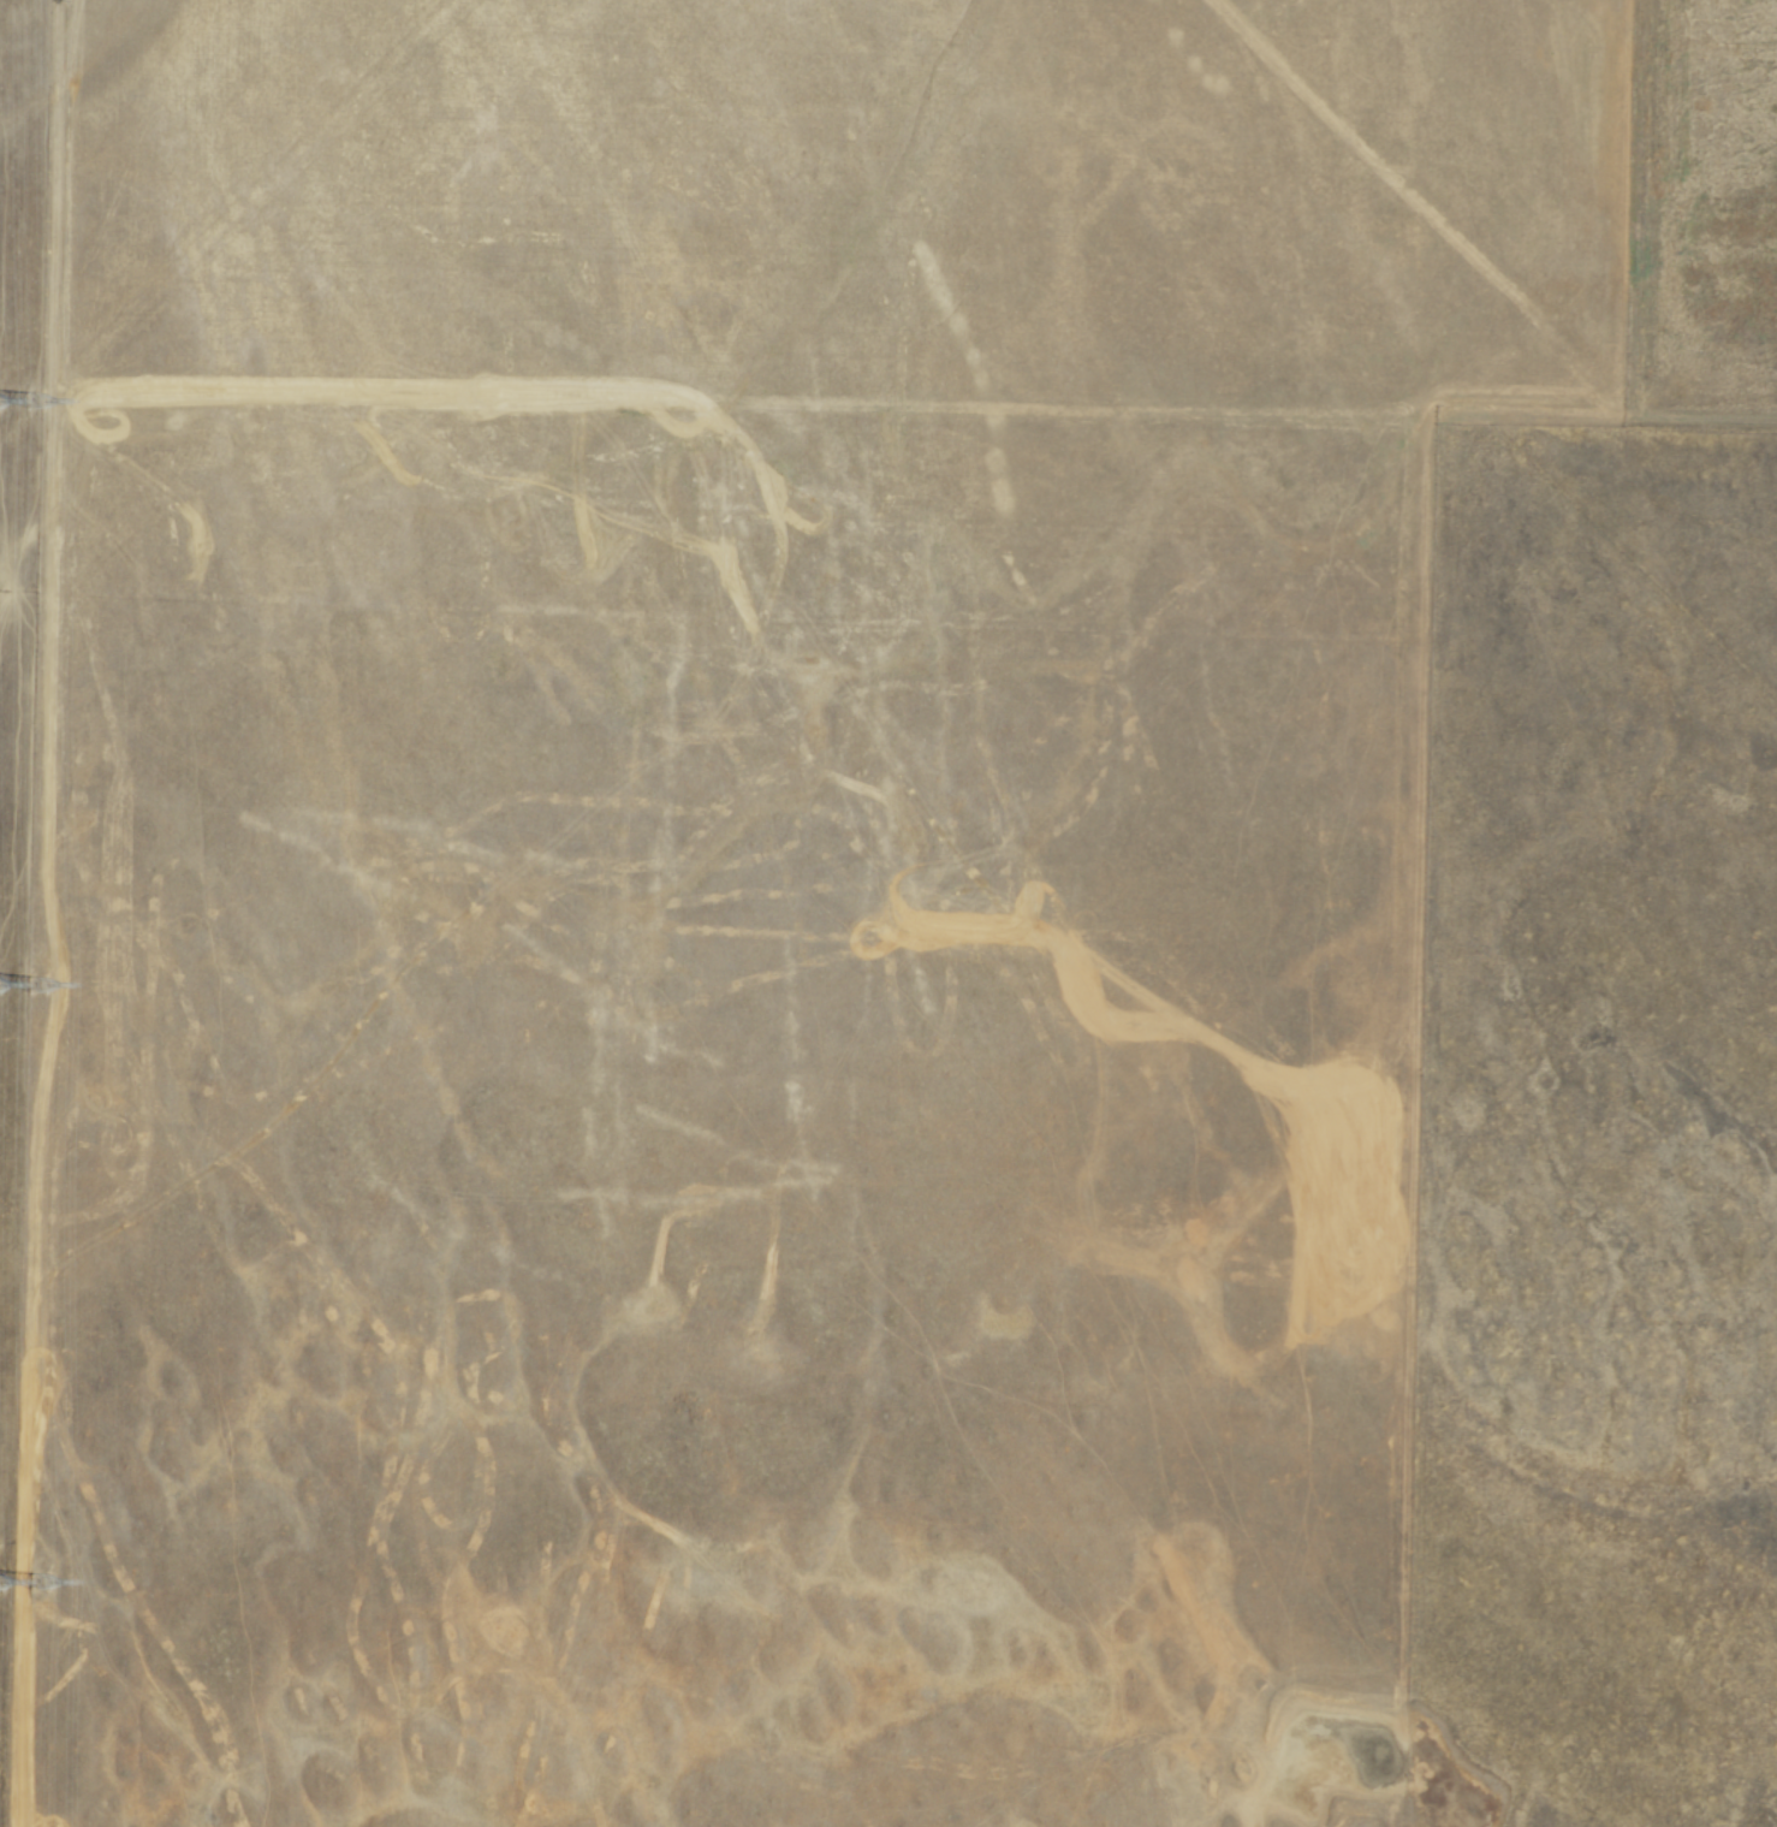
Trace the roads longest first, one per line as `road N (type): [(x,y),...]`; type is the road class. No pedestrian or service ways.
road 1 (track): [(54,392),(1431,409)]
road 2 (track): [(1431,409),(1401,1697)]
road 3 (track): [(50,973),(56,0)]
road 4 (track): [(1644,0),(1635,413),(1776,423)]

